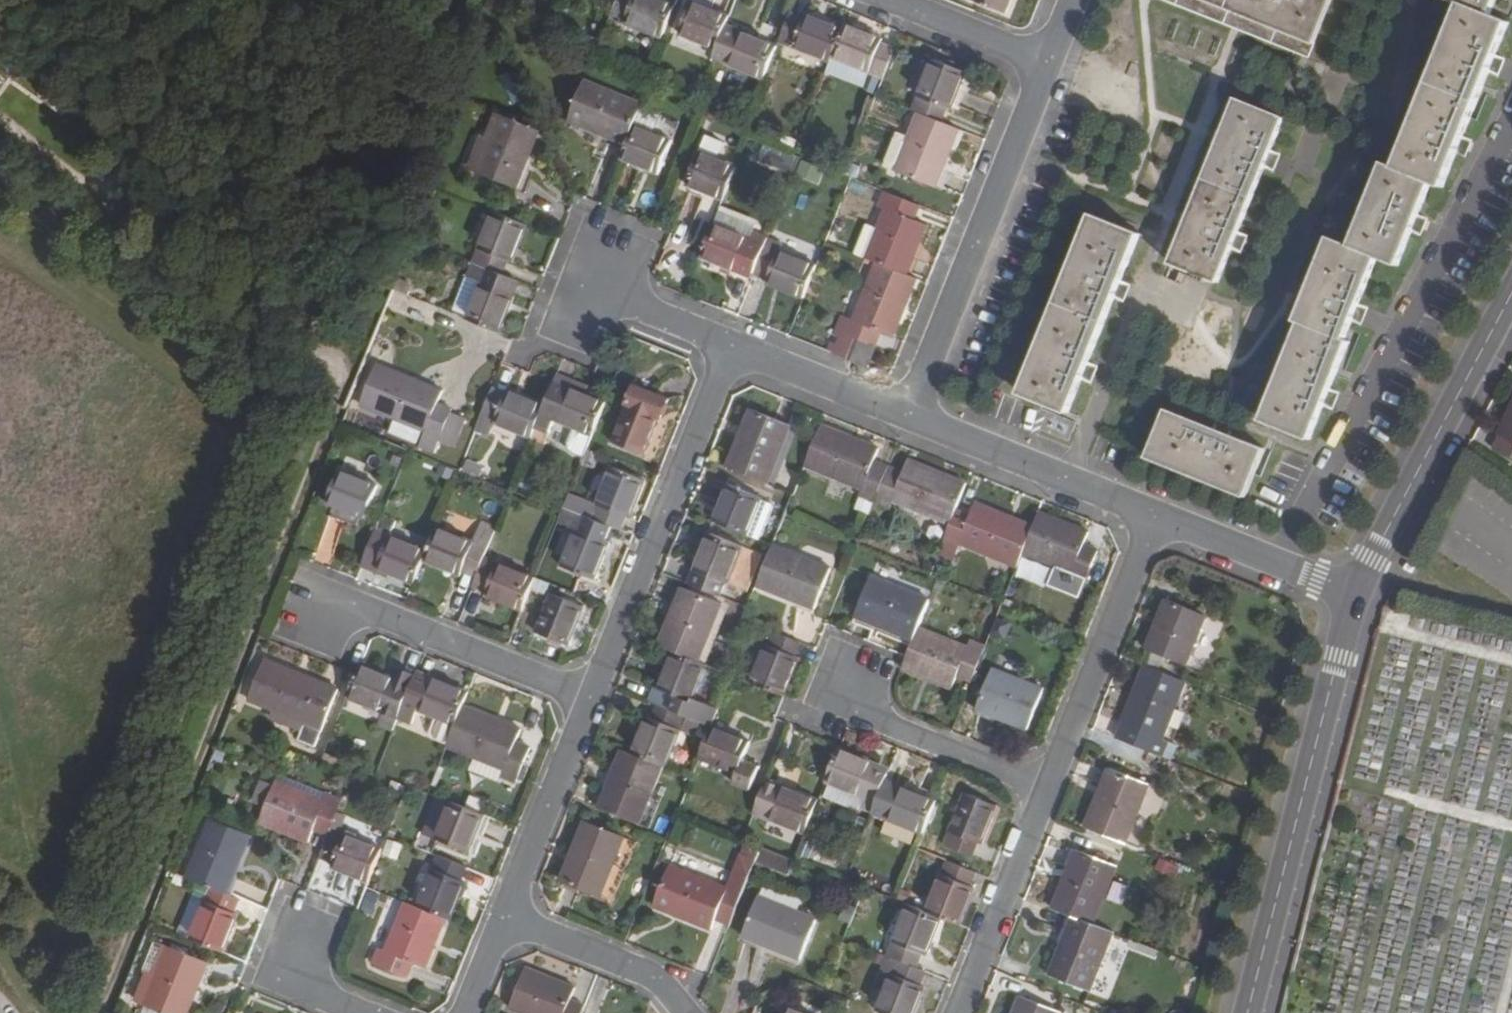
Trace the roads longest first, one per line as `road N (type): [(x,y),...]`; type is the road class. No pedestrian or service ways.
road 1 (residential): [(731,349),(499,921)]
road 2 (residential): [(956,1012),(1155,513)]
road 3 (residential): [(1358,595),(1249,1012)]
road 4 (residential): [(907,413),(1048,60)]
road 5 (residential): [(1511,295),(1358,595)]
road 6 (residential): [(1155,513),(907,413)]
road 7 (residential): [(1358,595),(1155,513)]
road 8 (residential): [(499,921),(648,981),(676,1012)]
road 9 (residential): [(907,413),(731,349)]
road 10 (residential): [(1048,60),(896,0)]
road 11 (residential): [(731,349),(581,289)]

